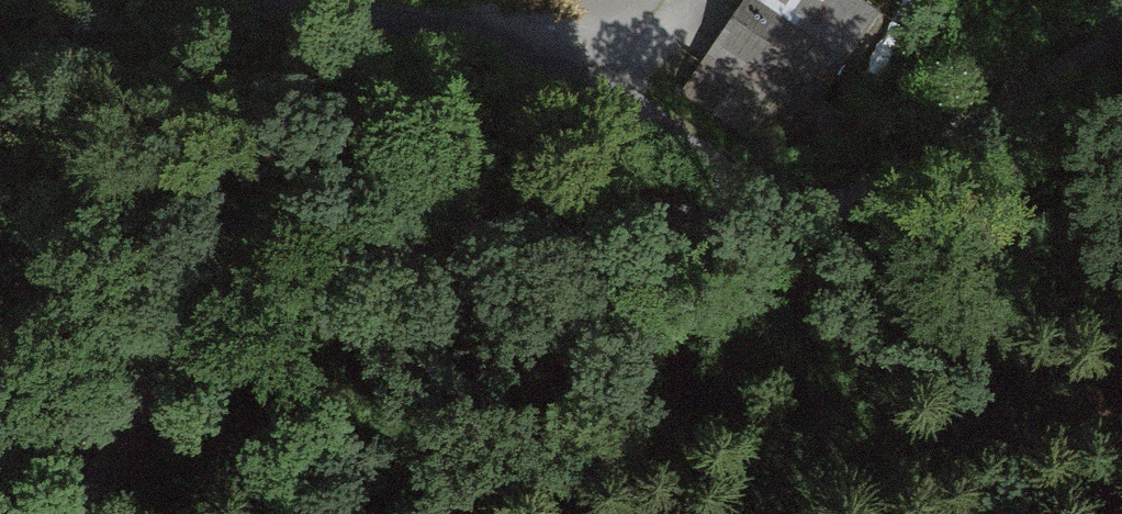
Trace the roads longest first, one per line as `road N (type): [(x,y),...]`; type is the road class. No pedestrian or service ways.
road 1 (track): [(772,222),(442,196),(369,197),(297,215),(226,260),(171,325),(87,513)]
road 2 (track): [(772,222),(737,172),(697,143),(495,45),(252,0)]
road 3 (track): [(1121,33),(772,222)]

